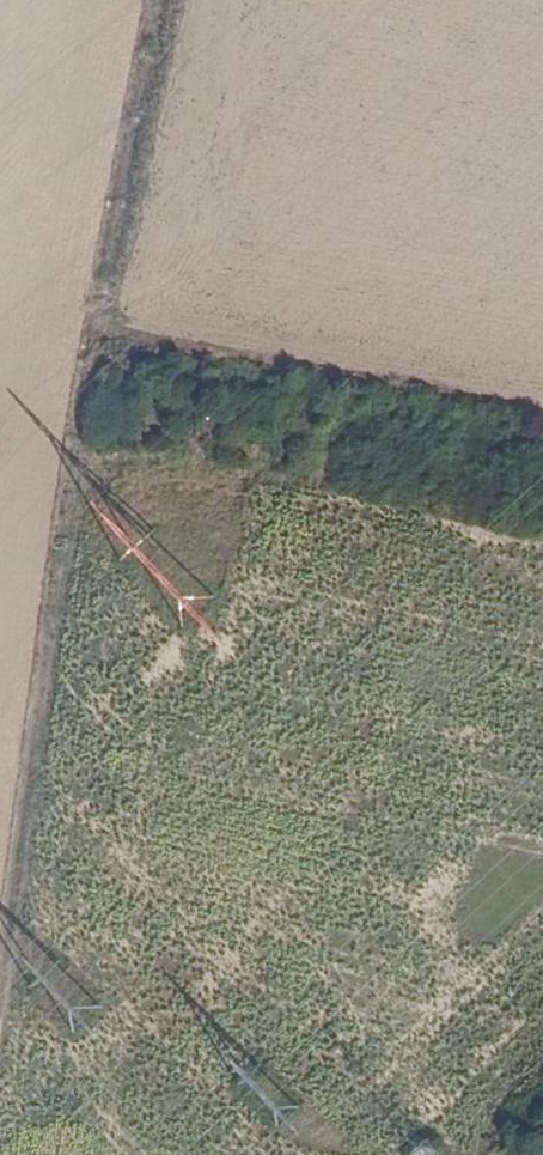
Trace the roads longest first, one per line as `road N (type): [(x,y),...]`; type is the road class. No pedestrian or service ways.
road 1 (track): [(0,1049),(97,338),(171,0)]

